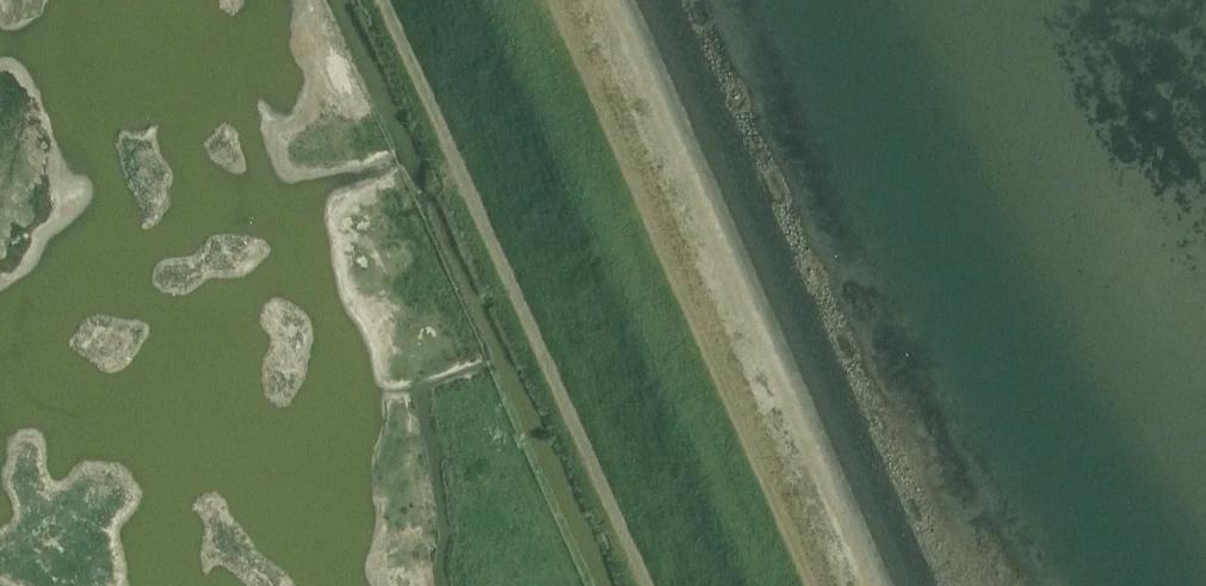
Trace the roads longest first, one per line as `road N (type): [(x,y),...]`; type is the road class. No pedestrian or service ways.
road 1 (track): [(546,0),(817,585)]
road 2 (track): [(385,0),(648,585)]

